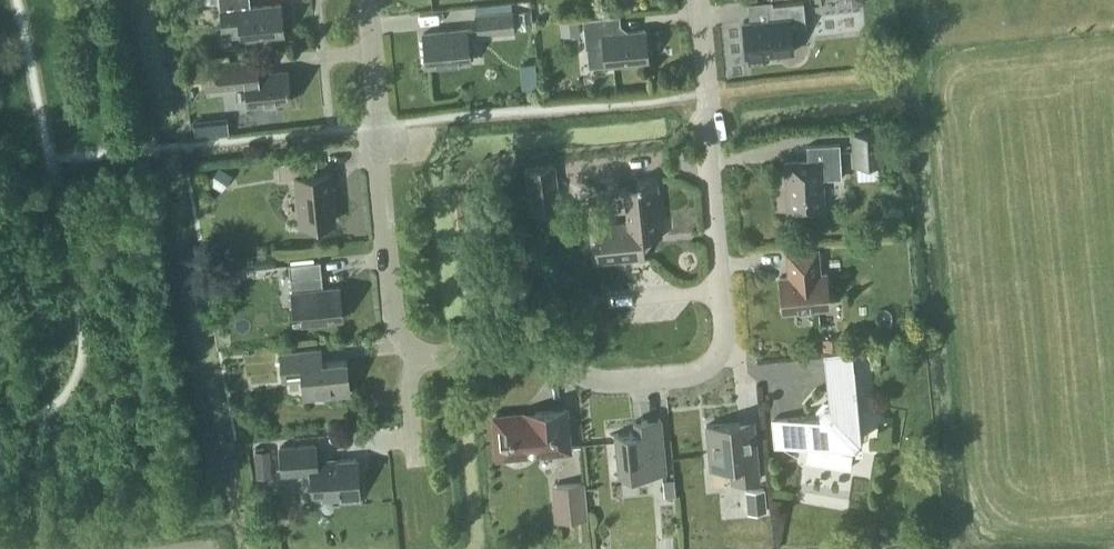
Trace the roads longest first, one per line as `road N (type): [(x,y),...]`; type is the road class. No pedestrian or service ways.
road 1 (residential): [(412,358),(521,349),(597,384),(699,375),(725,346),(696,0)]
road 2 (residential): [(412,358),(394,332),(366,0)]

